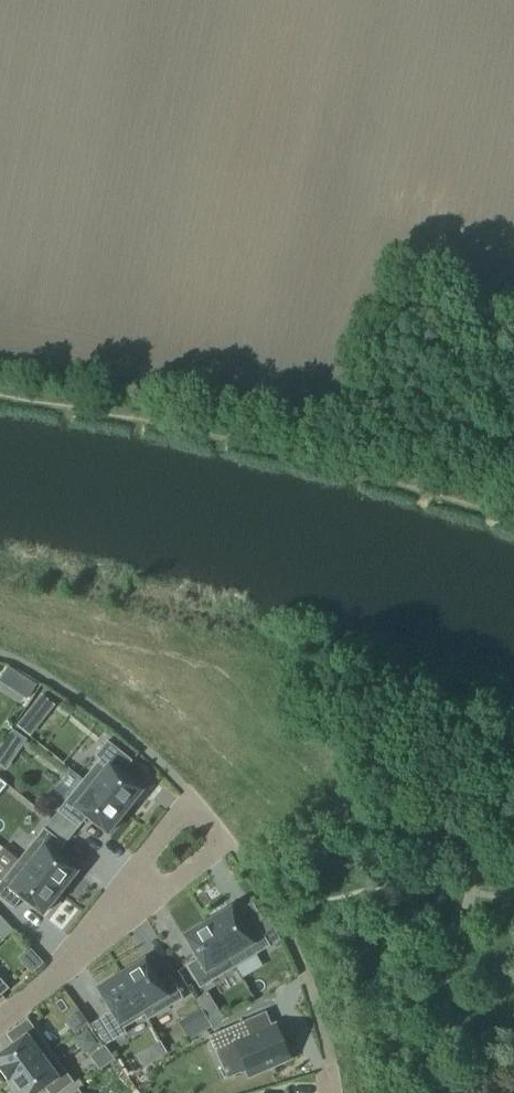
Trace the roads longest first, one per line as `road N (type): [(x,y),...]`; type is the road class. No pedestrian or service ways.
road 1 (track): [(356,459),(108,400),(0,383)]
road 2 (residential): [(91,947),(191,795),(227,842)]
road 3 (residential): [(227,842),(91,947)]
road 4 (track): [(513,462),(470,440),(399,436),(379,438),(356,459)]

